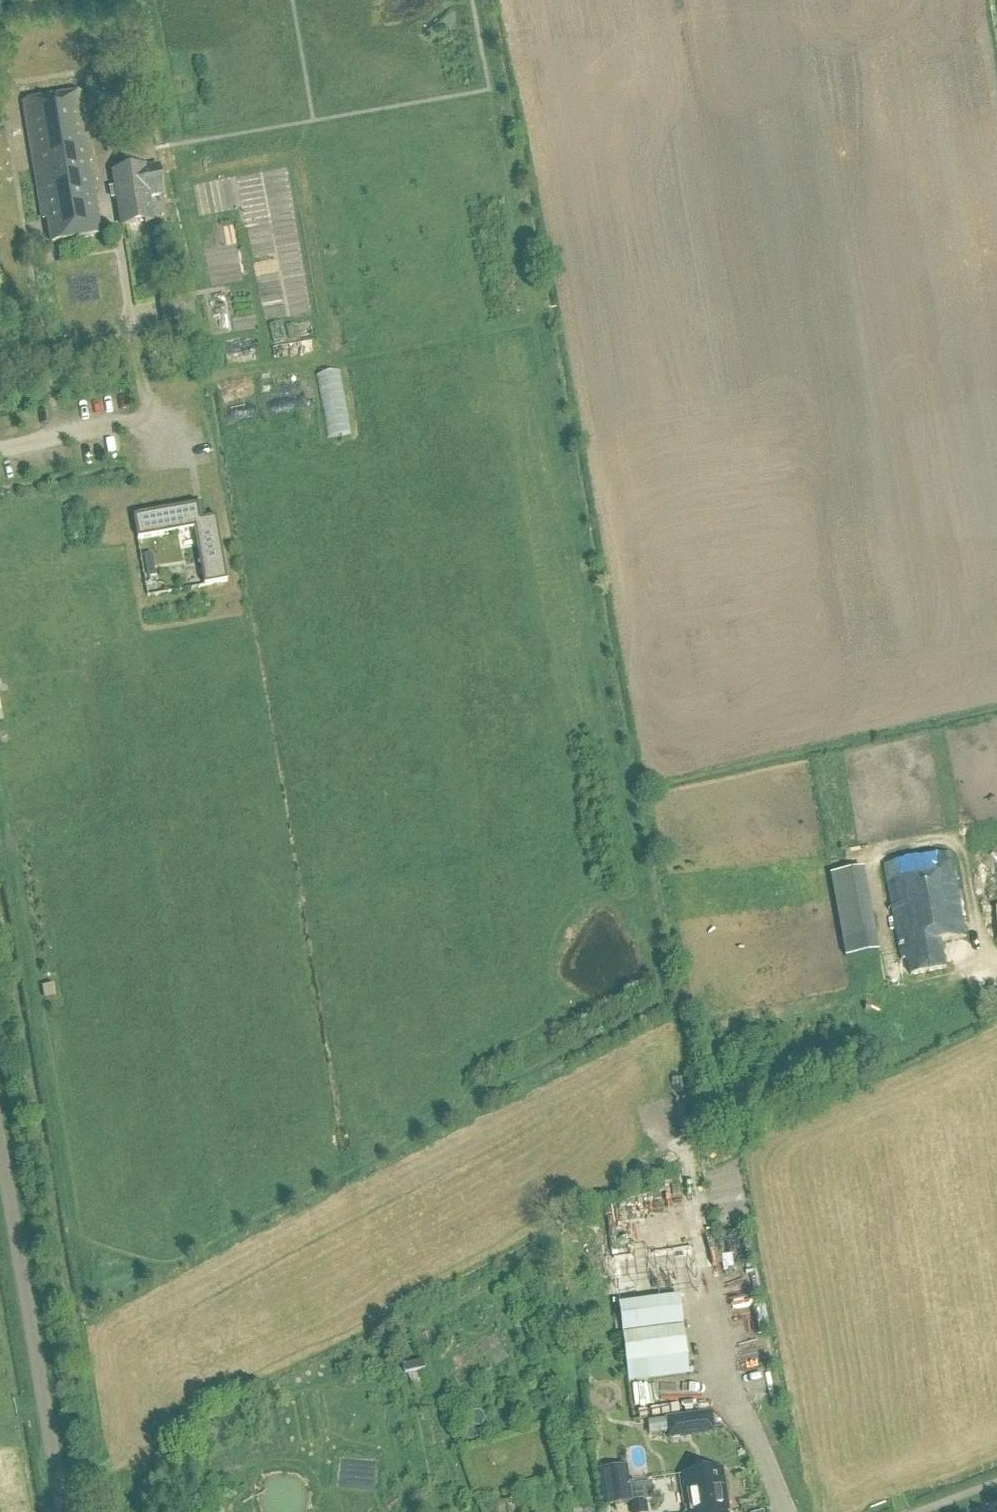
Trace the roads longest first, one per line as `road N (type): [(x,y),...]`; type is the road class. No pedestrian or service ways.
road 1 (unclassified): [(62,1511),(0,1148)]

